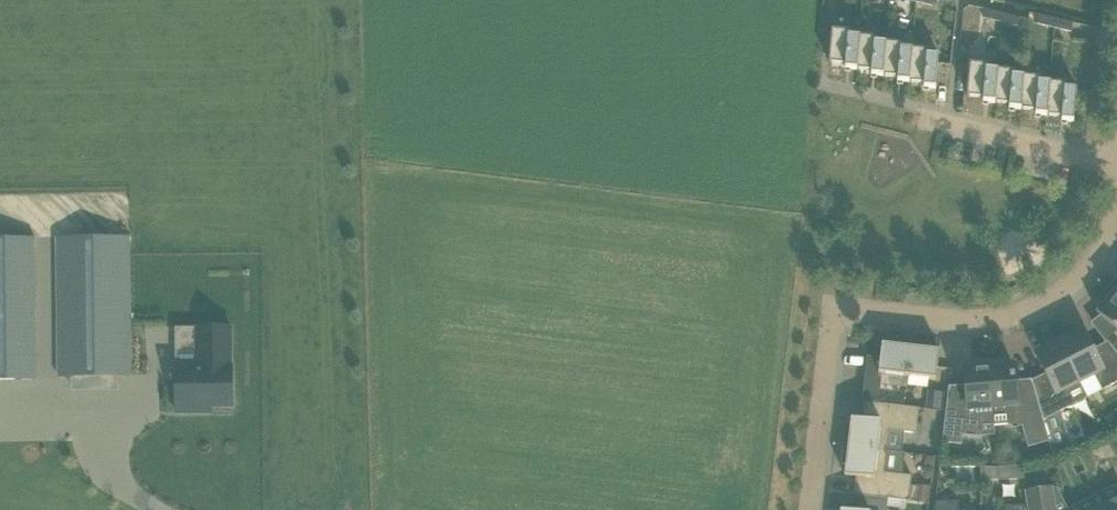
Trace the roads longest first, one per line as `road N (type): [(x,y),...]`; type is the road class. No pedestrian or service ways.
road 1 (residential): [(808,509),(837,316),(851,308),(961,324),(1049,300),(1105,243),(1116,197)]
road 2 (residential): [(1116,169),(914,108)]

